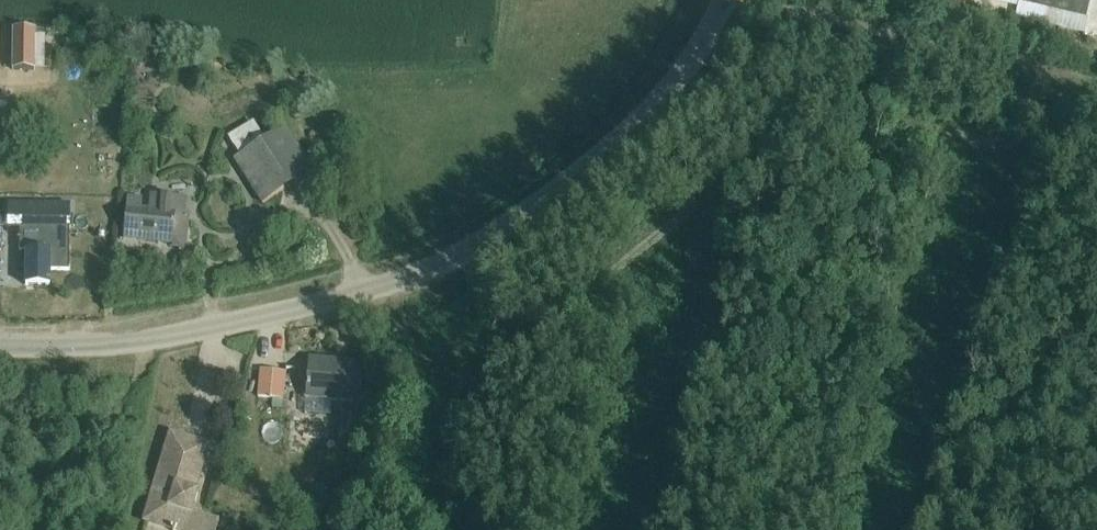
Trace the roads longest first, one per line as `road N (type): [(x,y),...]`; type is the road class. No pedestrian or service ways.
road 1 (track): [(394,282),(441,360),(447,390),(758,144),(795,98),(815,91),(1096,160)]
road 2 (unclassified): [(0,346),(187,332),(343,298),(444,263),(527,215),(625,136),(681,74),(726,0)]
road 3 (track): [(28,529),(38,486),(139,368),(139,340)]
road 4 (track): [(447,390),(449,415),(429,487),(443,529)]

